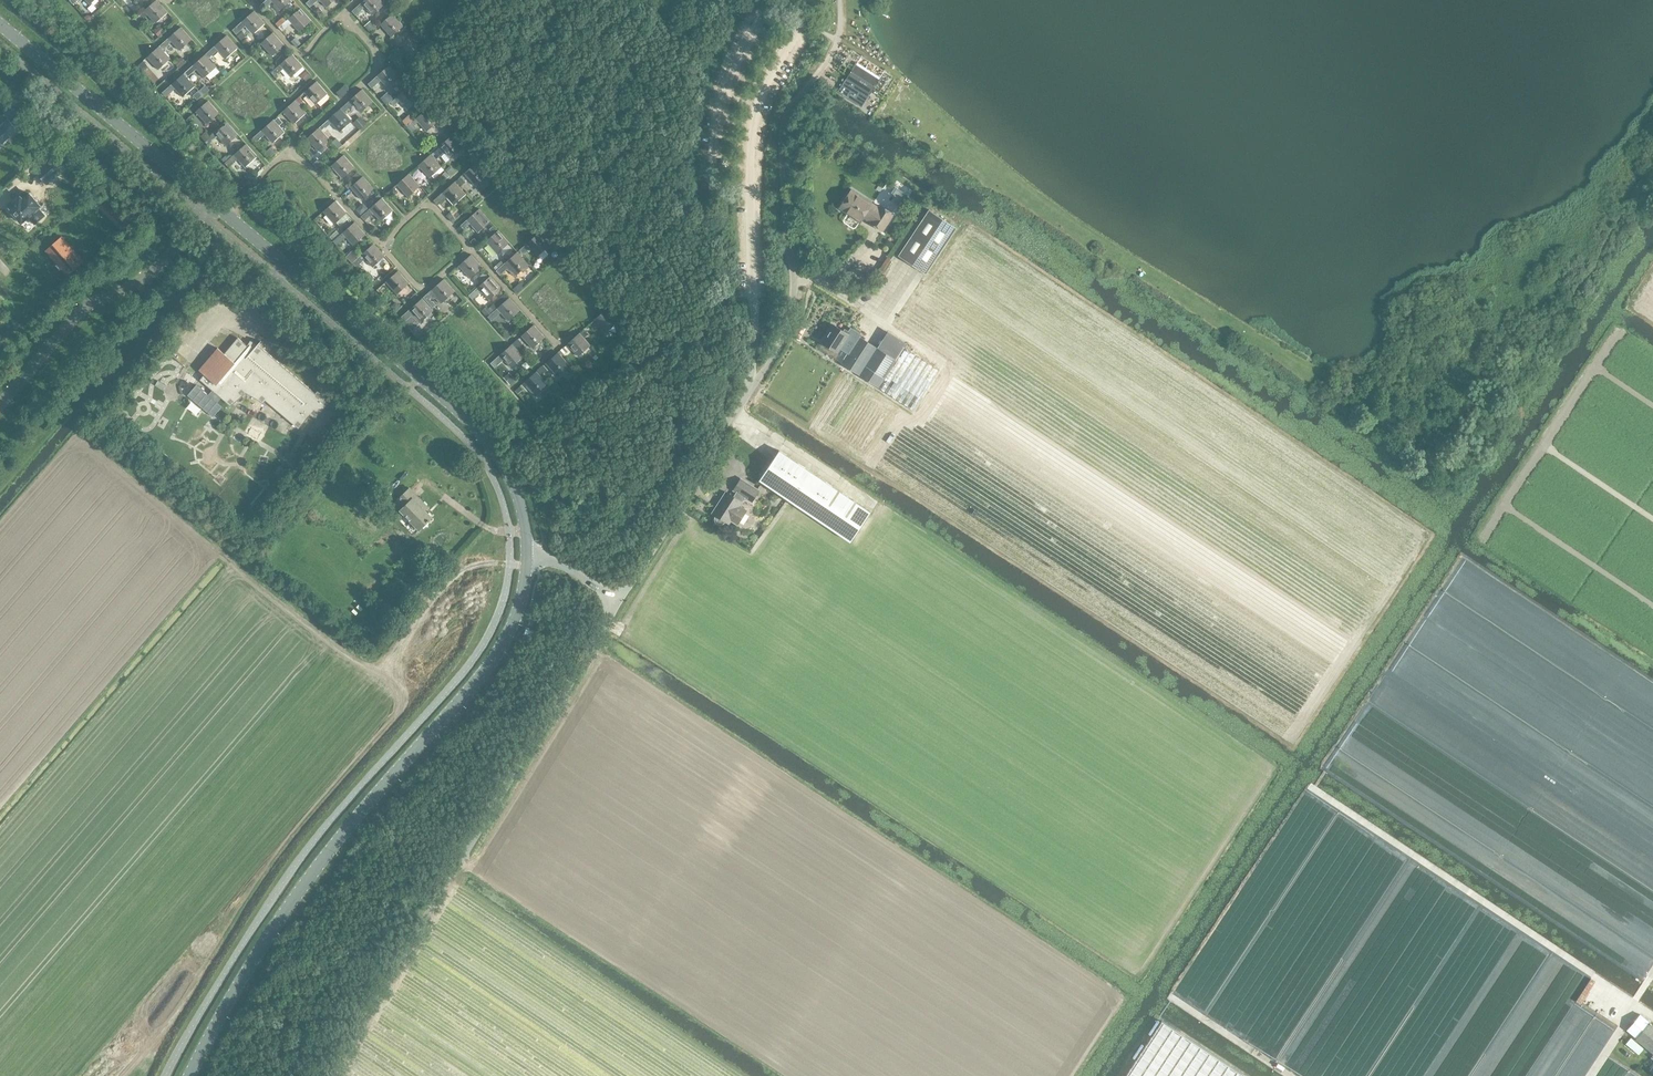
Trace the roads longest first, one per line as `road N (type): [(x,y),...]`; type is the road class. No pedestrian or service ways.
road 1 (track): [(590,651),(1120,997),(1068,1075)]
road 2 (tertiary): [(189,1075),(295,896),(499,649),(518,610),(526,563)]
road 3 (track): [(510,563),(470,567),(445,584),(380,674),(80,429)]
road 4 (unclassified): [(621,600),(330,1075)]
road 5 (tertiary): [(526,563),(522,508),(498,455),(459,411),(223,210)]
road 6 (track): [(1575,963),(1311,787)]
road 7 (residential): [(0,404),(83,308),(147,275),(223,210)]
road 8 (track): [(706,1019),(460,859)]
road 9 (tertiary): [(223,210),(0,23)]
road 10 (unclassified): [(621,600),(750,388)]
road 11 (track): [(476,870),(602,658)]
road 12 (track): [(1159,1018),(1171,999),(1288,1075)]
road 13 (unclassified): [(789,259),(794,295),(786,332),(750,388)]

